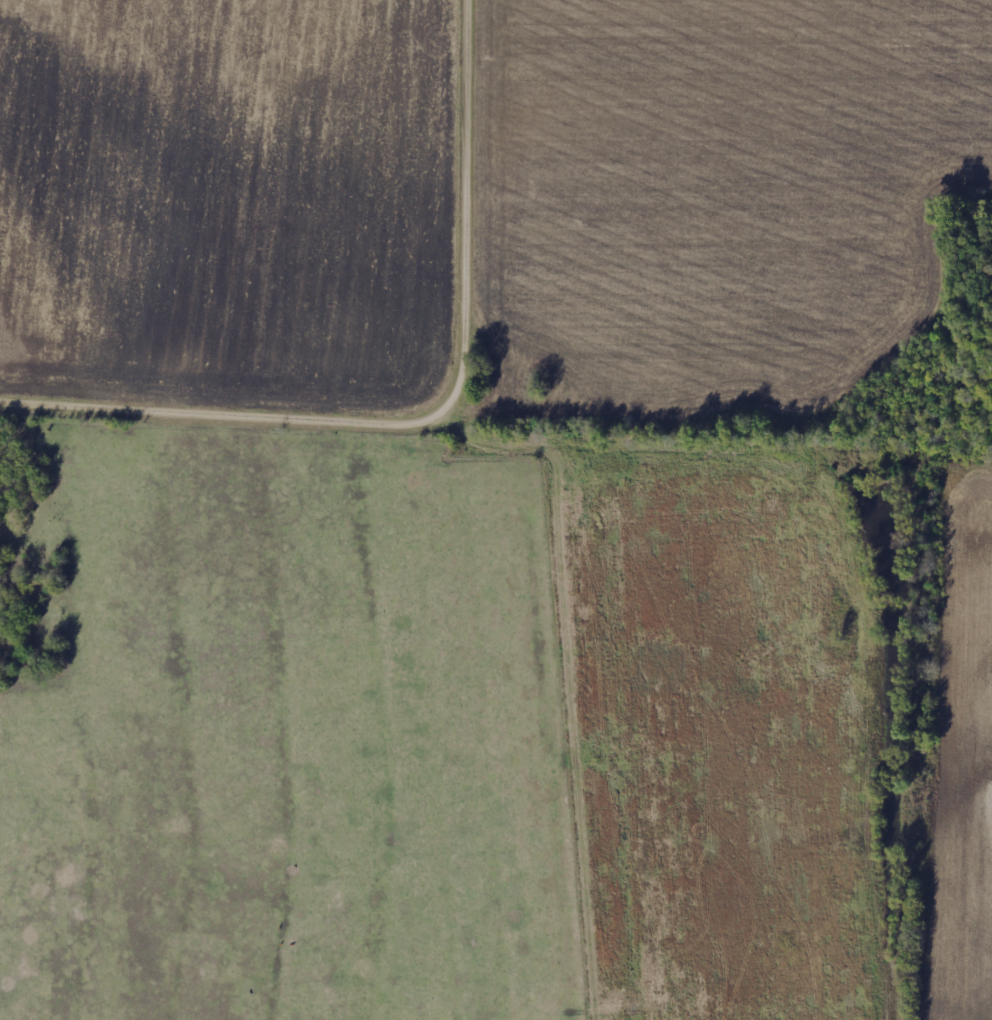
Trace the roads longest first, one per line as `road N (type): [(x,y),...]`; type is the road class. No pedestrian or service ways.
road 1 (residential): [(0,401),(398,424),(449,412),(469,370),(475,0)]

